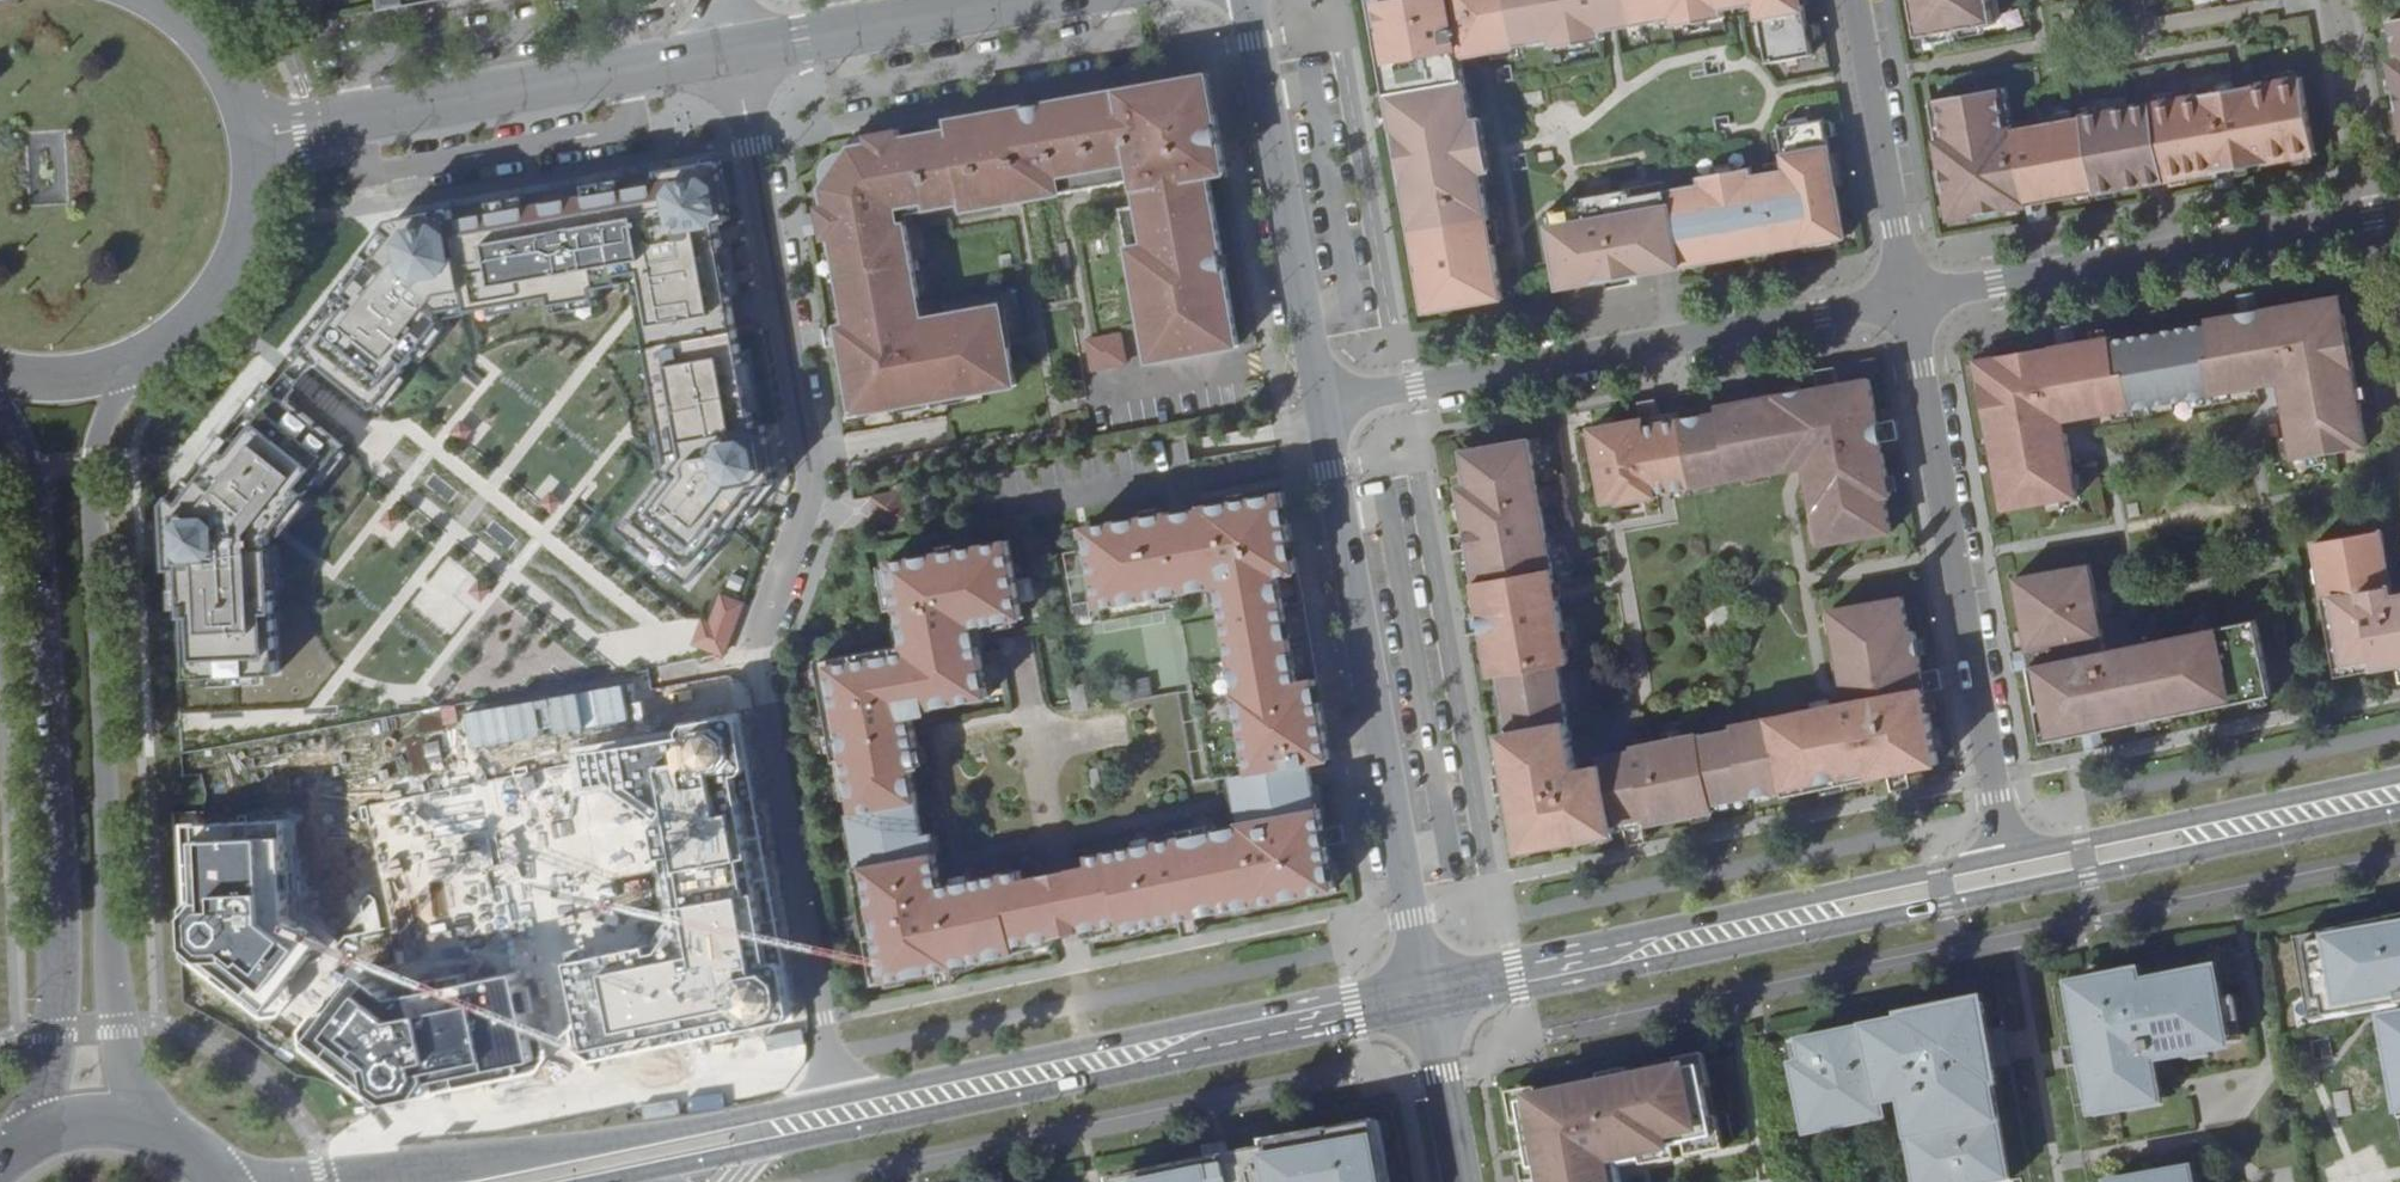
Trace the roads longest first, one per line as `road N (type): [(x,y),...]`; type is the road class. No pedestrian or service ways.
road 1 (secondary): [(1424,977),(568,1151),(331,1177),(210,1178)]
road 2 (secondary): [(1430,1008),(2399,809)]
road 3 (secondary): [(167,1141),(134,1080),(116,981),(101,540),(105,456),(136,362)]
road 4 (secondary): [(0,403),(36,487),(44,544),(59,914),(54,1037),(37,1104),(6,1148)]
road 5 (secondary): [(704,1161),(1430,1008)]
road 6 (residential): [(746,651),(814,476),(742,48)]
road 7 (residential): [(1908,300),(1321,404)]
road 8 (secondary): [(2006,857),(1424,977)]
road 9 (tertiary): [(1321,404),(1424,977)]
road 10 (residential): [(1908,300),(2006,857)]
road 11 (residential): [(2399,213),(1908,300)]
road 12 (tertiary): [(251,132),(742,48)]
road 13 (tertiary): [(1248,0),(1321,404)]
road 14 (secondary): [(2399,776),(2006,857)]
road 15 (residential): [(1854,0),(1908,300)]
road 16 (tertiary): [(742,48),(1020,0)]
road 17 (secondary): [(136,362),(183,332),(221,290),(245,240),(256,184),(251,132)]
road 18 (residential): [(1461,1181),(1430,1008)]
road 19 (secondary): [(167,1141),(85,1121),(43,1129),(6,1148)]
road 20 (secondary): [(251,132),(232,79),(202,37),(155,0)]
road 21 (secondary): [(0,373),(84,378),(136,362)]

